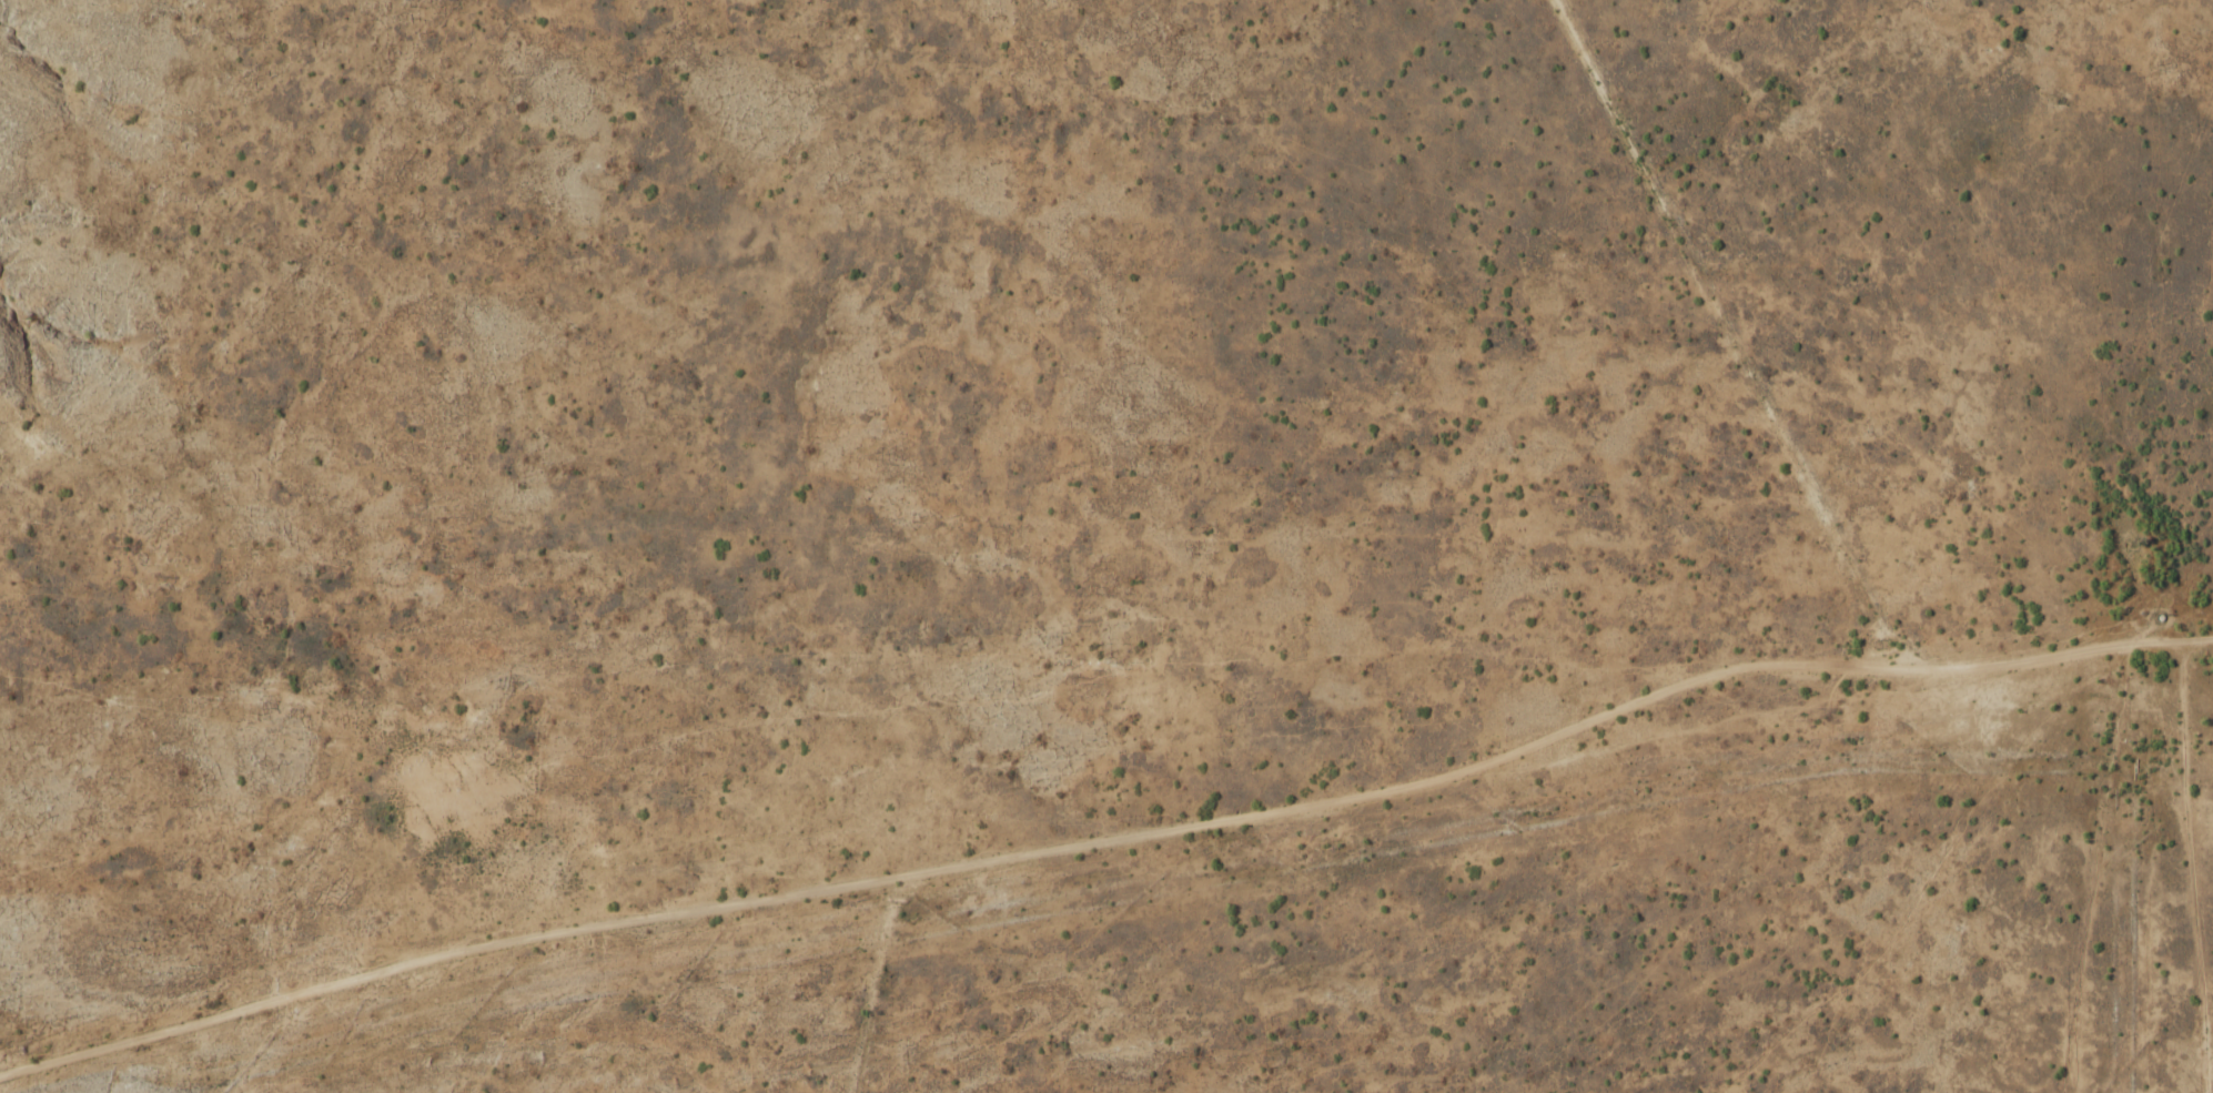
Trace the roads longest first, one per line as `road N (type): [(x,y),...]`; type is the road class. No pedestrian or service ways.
road 1 (residential): [(109,1092),(1603,699),(2212,610)]

